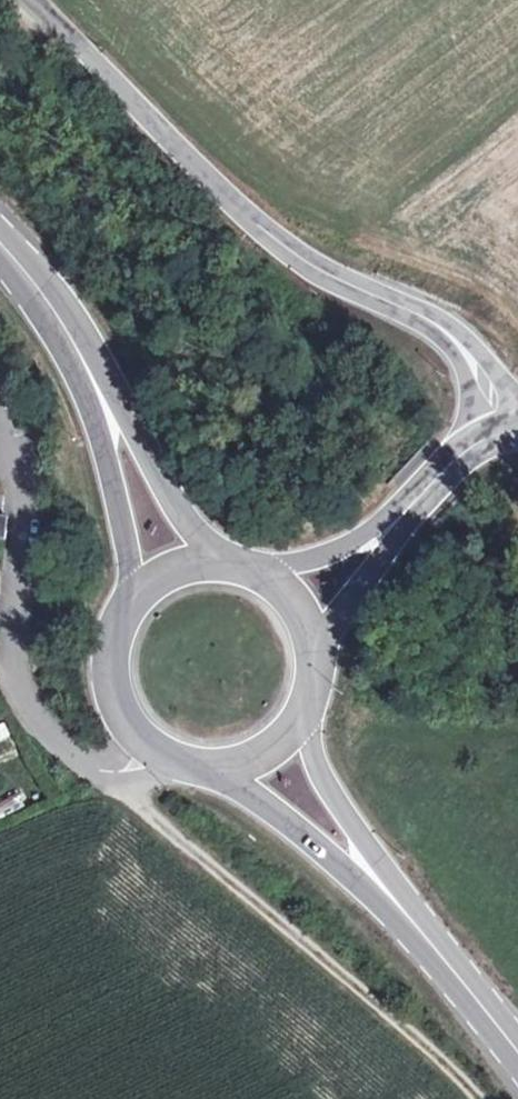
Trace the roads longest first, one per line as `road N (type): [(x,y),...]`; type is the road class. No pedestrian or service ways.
road 1 (residential): [(500,430),(487,385),(449,331),(297,254),(235,206),(39,0)]
road 2 (track): [(128,773),(137,802),(475,1098)]
road 3 (secondary): [(220,565),(183,515),(82,338),(23,270)]
road 4 (secondary): [(23,270),(101,448),(137,599)]
road 5 (secondary): [(201,764),(284,817),(434,948)]
road 6 (secondary): [(434,948),(321,771),(310,691)]
road 7 (unclassified): [(500,430),(450,459),(366,551),(294,606)]
road 8 (secondary): [(137,599),(115,640),(122,709),(152,745),(201,764)]
road 9 (secondary): [(201,764),(237,762),(269,747),(295,723),(310,691)]
road 10 (secondary): [(434,948),(517,1057)]

